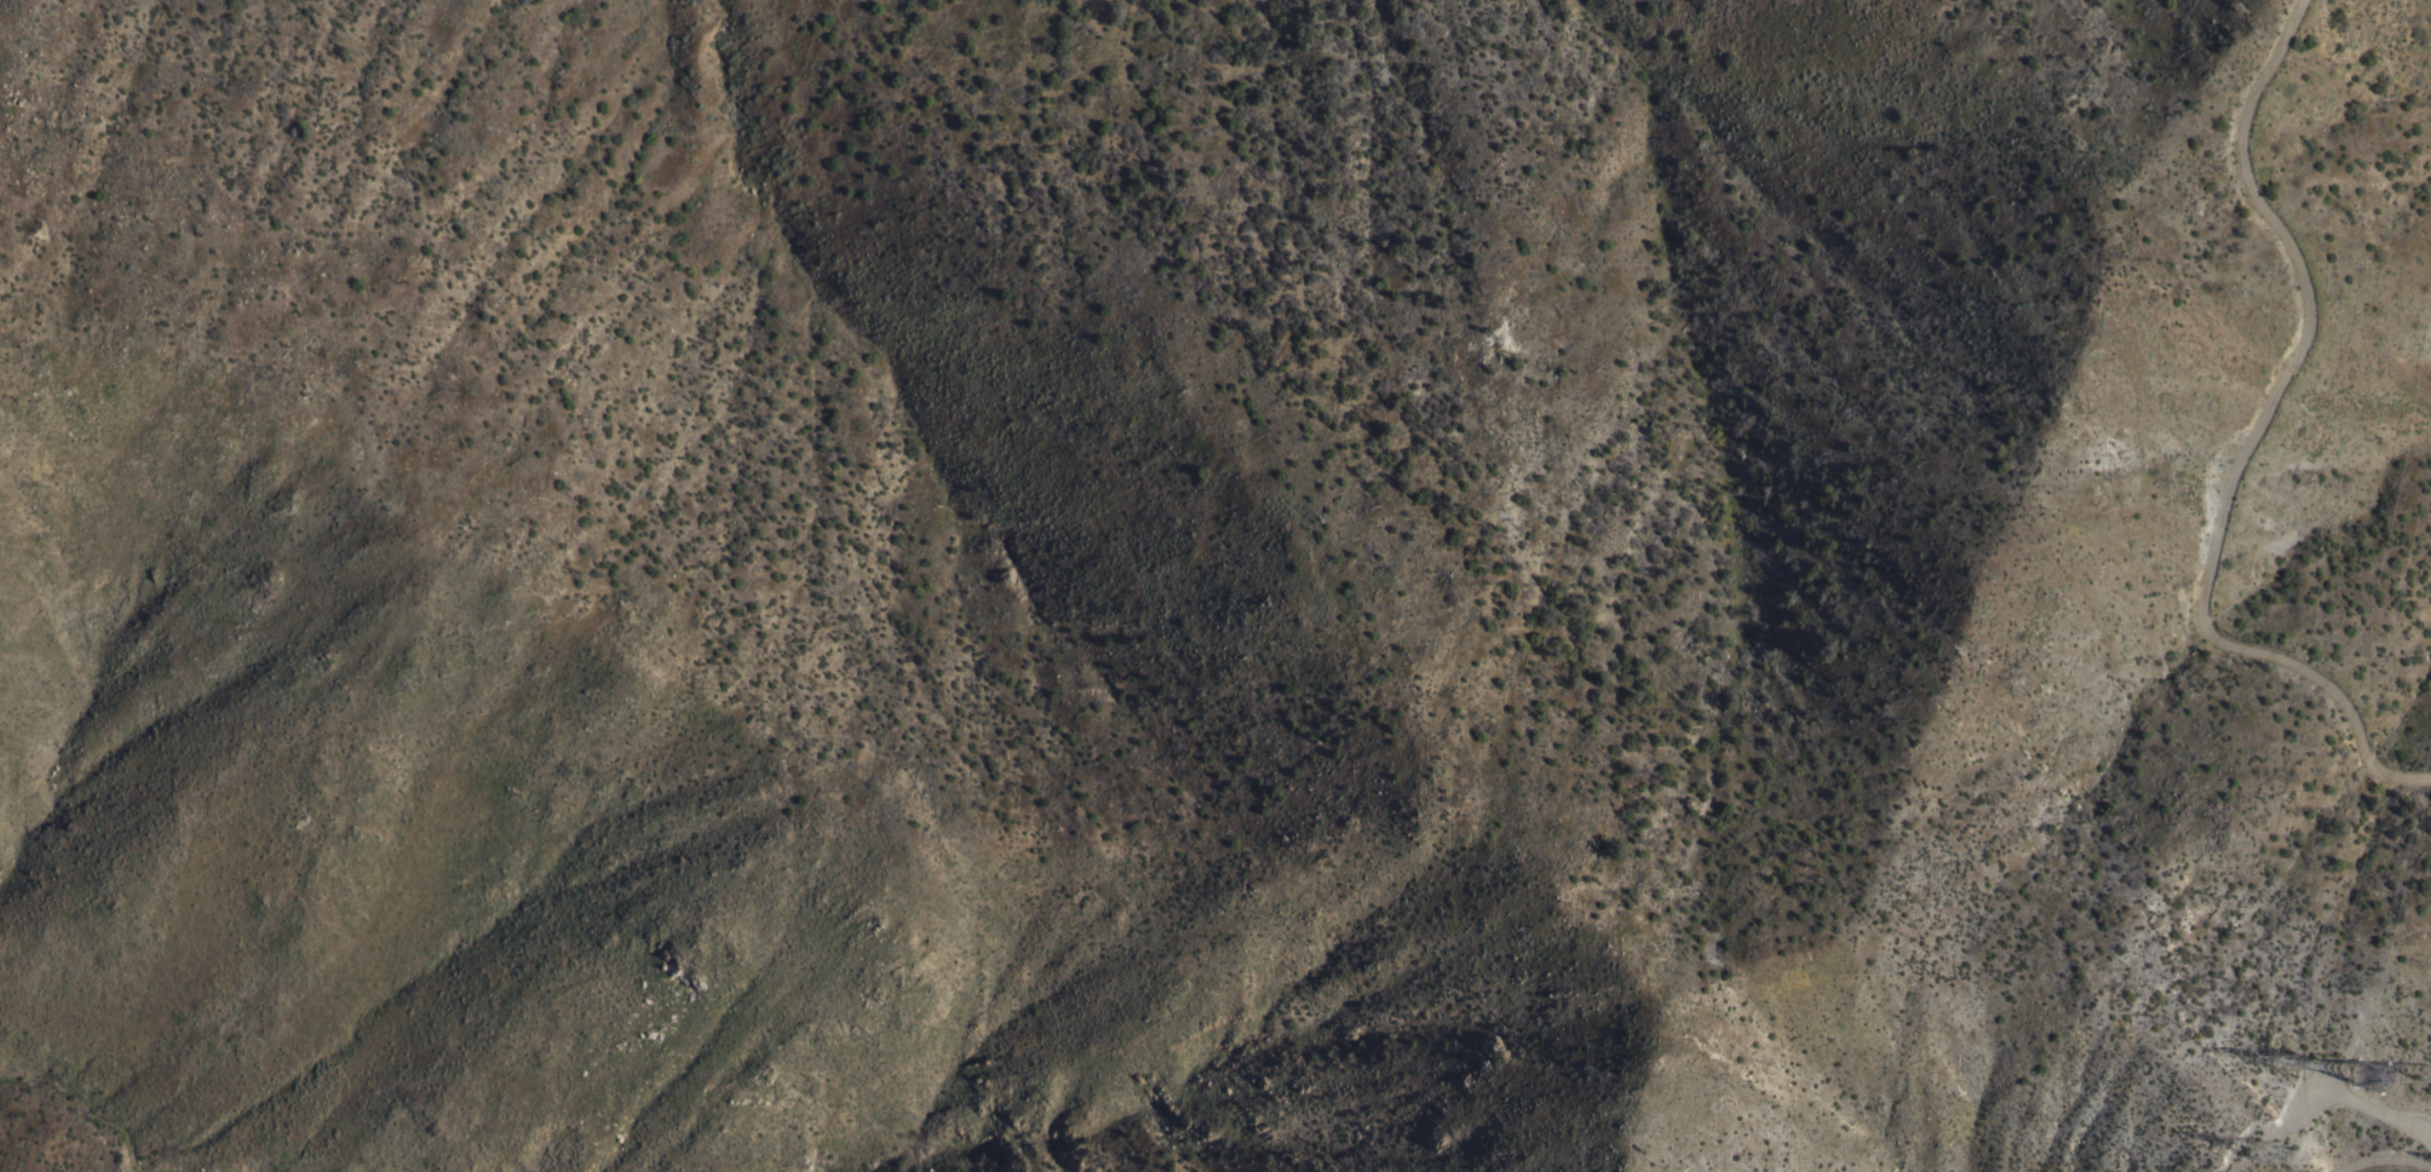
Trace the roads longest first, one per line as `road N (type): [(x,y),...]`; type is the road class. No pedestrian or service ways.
road 1 (track): [(2430,750),(2403,756),(2377,746),(2329,665),(2287,639),(2226,621),(2203,594),(2240,447),(2300,329),(2306,298),(2294,237),(2252,179),(2241,139),(2266,39),(2288,0)]
road 2 (track): [(2309,1171),(2391,1141),(2430,1151)]

